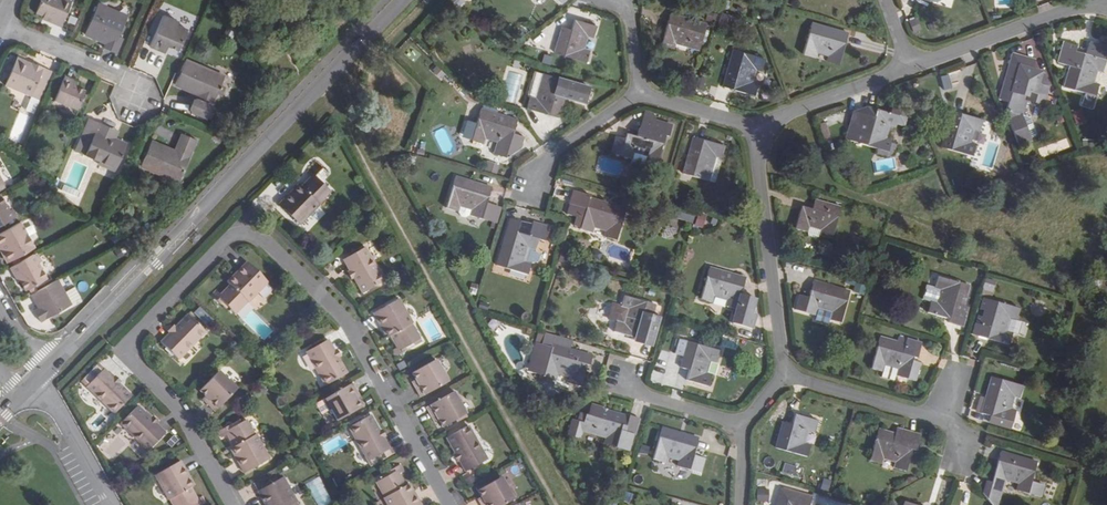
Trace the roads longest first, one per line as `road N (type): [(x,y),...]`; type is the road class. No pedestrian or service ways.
road 1 (residential): [(32,385),(402,0)]
road 2 (track): [(315,90),(336,109),(558,504)]
road 3 (residential): [(233,504),(185,419),(128,351),(132,339),(239,238),(261,235)]
road 4 (residential): [(261,235),(343,317),(448,504)]
road 5 (residential): [(786,375),(753,126)]
road 6 (residential): [(911,67),(1093,1)]
road 7 (residential): [(753,126),(911,67)]
road 8 (residential): [(1,25),(121,75),(141,103)]
road 9 (residential): [(941,422),(786,375)]
road 10 (residential): [(536,186),(545,158),(640,94)]
road 11 (residential): [(109,504),(63,420),(32,385)]
road 12 (residential): [(621,375),(627,389),(742,421)]

